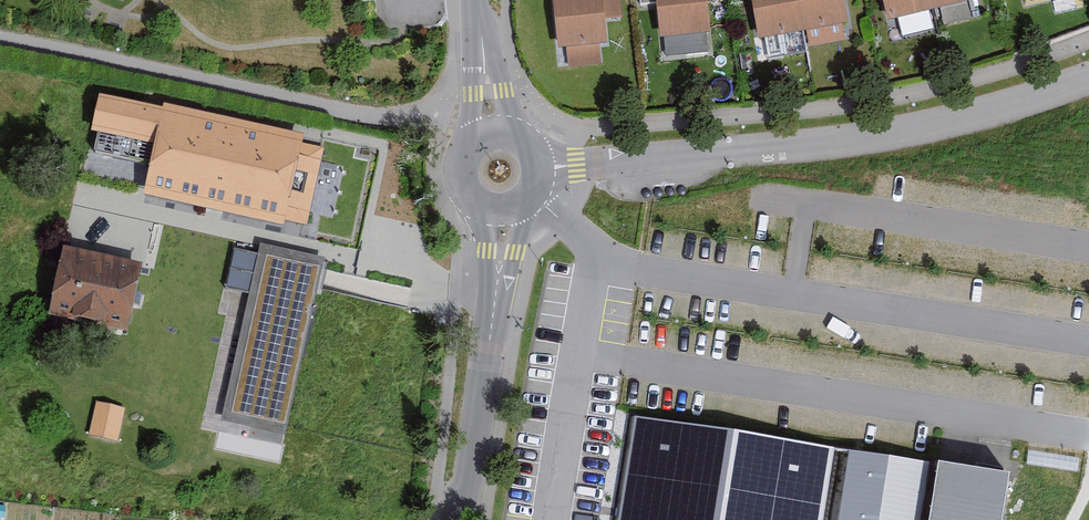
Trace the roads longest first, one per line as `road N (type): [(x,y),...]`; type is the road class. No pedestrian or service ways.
road 1 (residential): [(561,166),(831,144),(1021,103),(1088,74)]
road 2 (residential): [(499,222),(457,519)]
road 3 (residential): [(490,111),(458,133),(447,165),(462,205),(499,222)]

